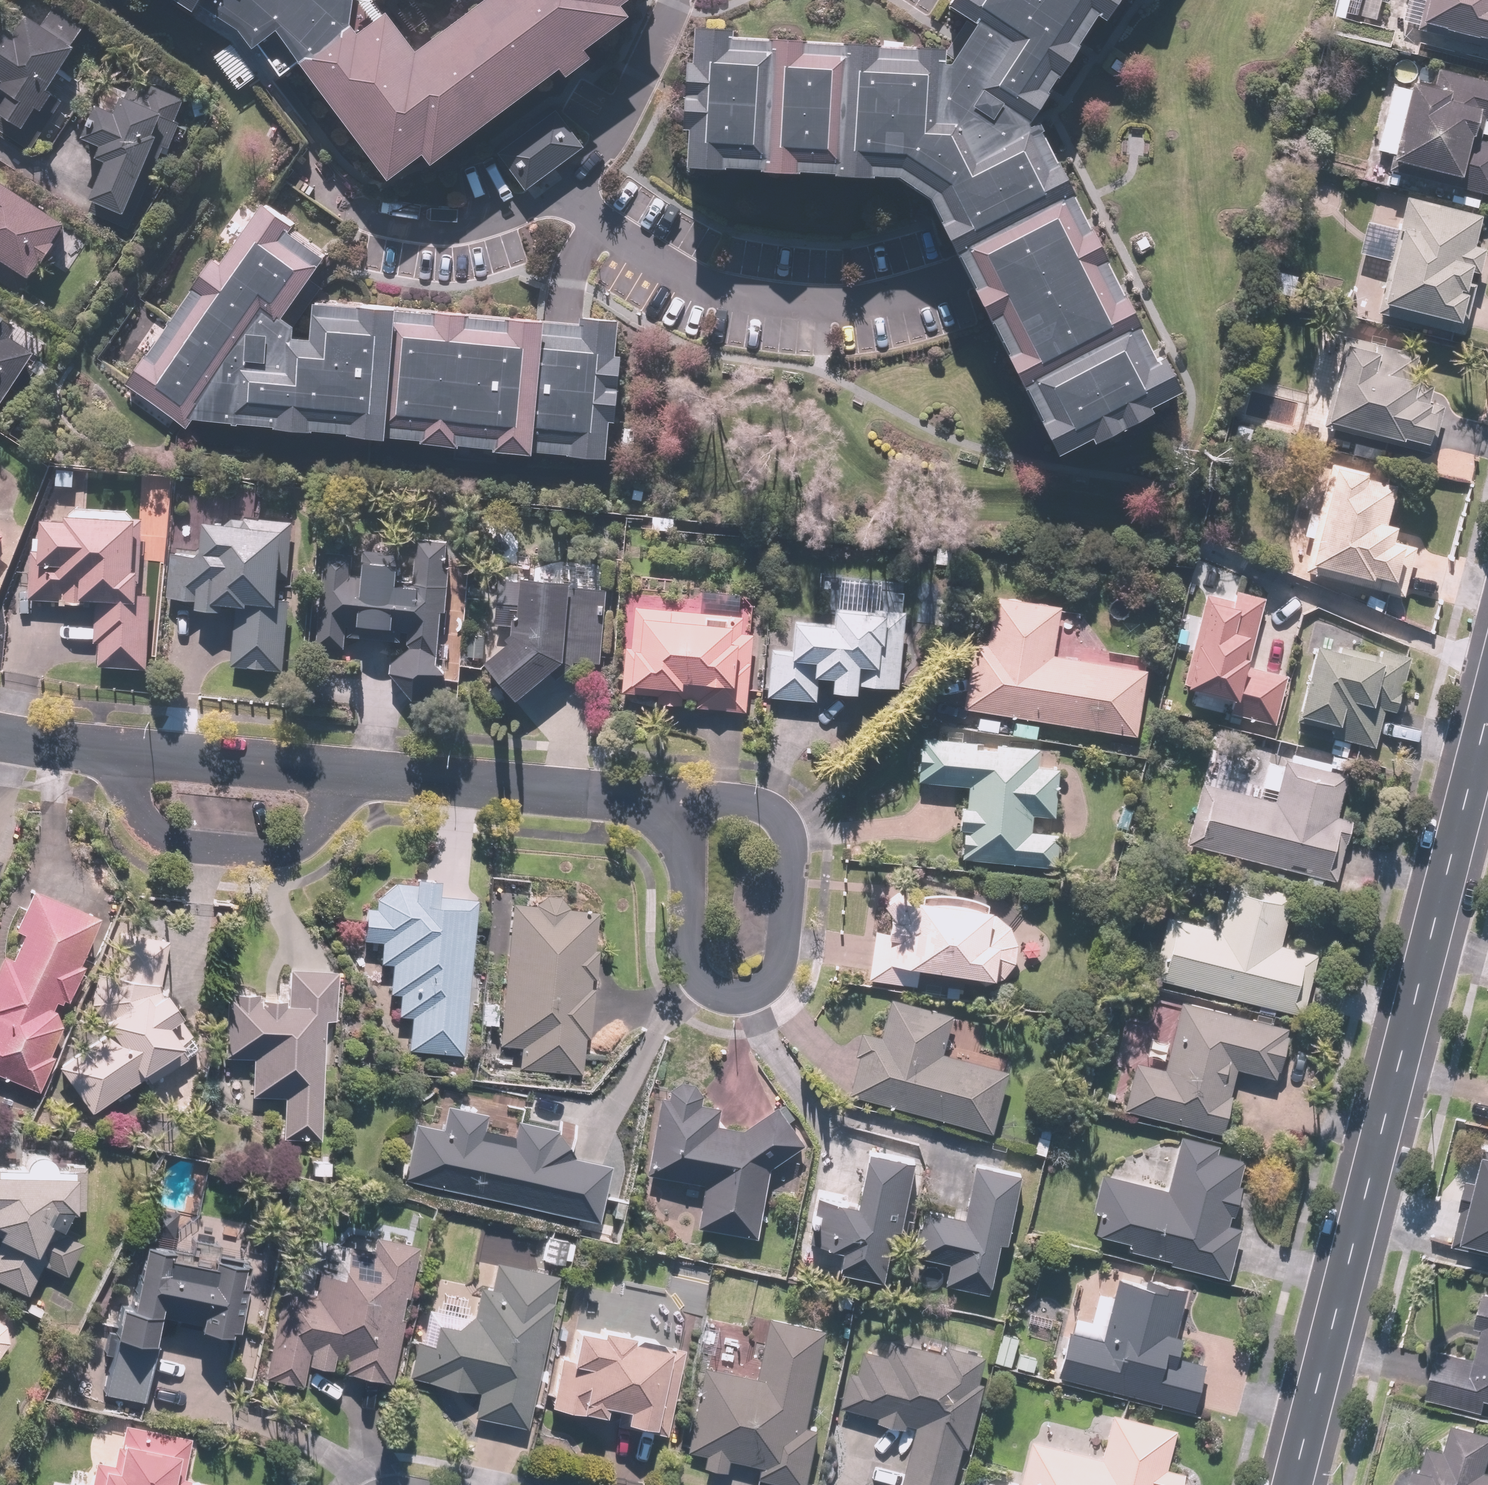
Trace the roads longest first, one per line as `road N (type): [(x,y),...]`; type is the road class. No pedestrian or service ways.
road 1 (residential): [(1487,705),(1288,1484)]
road 2 (residential): [(669,798),(741,800),(779,822),(789,840),(779,967),(743,997),(716,993),(696,974),(670,830)]
road 3 (residential): [(565,186),(674,266),(730,289),(829,299),(957,276)]
road 4 (residential): [(325,769),(669,798)]
road 5 (residential): [(100,746),(105,766),(149,811),(279,842),(307,825),(325,769)]
road 6 (residential): [(300,170),(361,210),(447,224),(524,209),(565,186)]
road 7 (residential): [(100,746),(325,769)]
road 8 (residential): [(565,186),(616,123),(673,0)]

